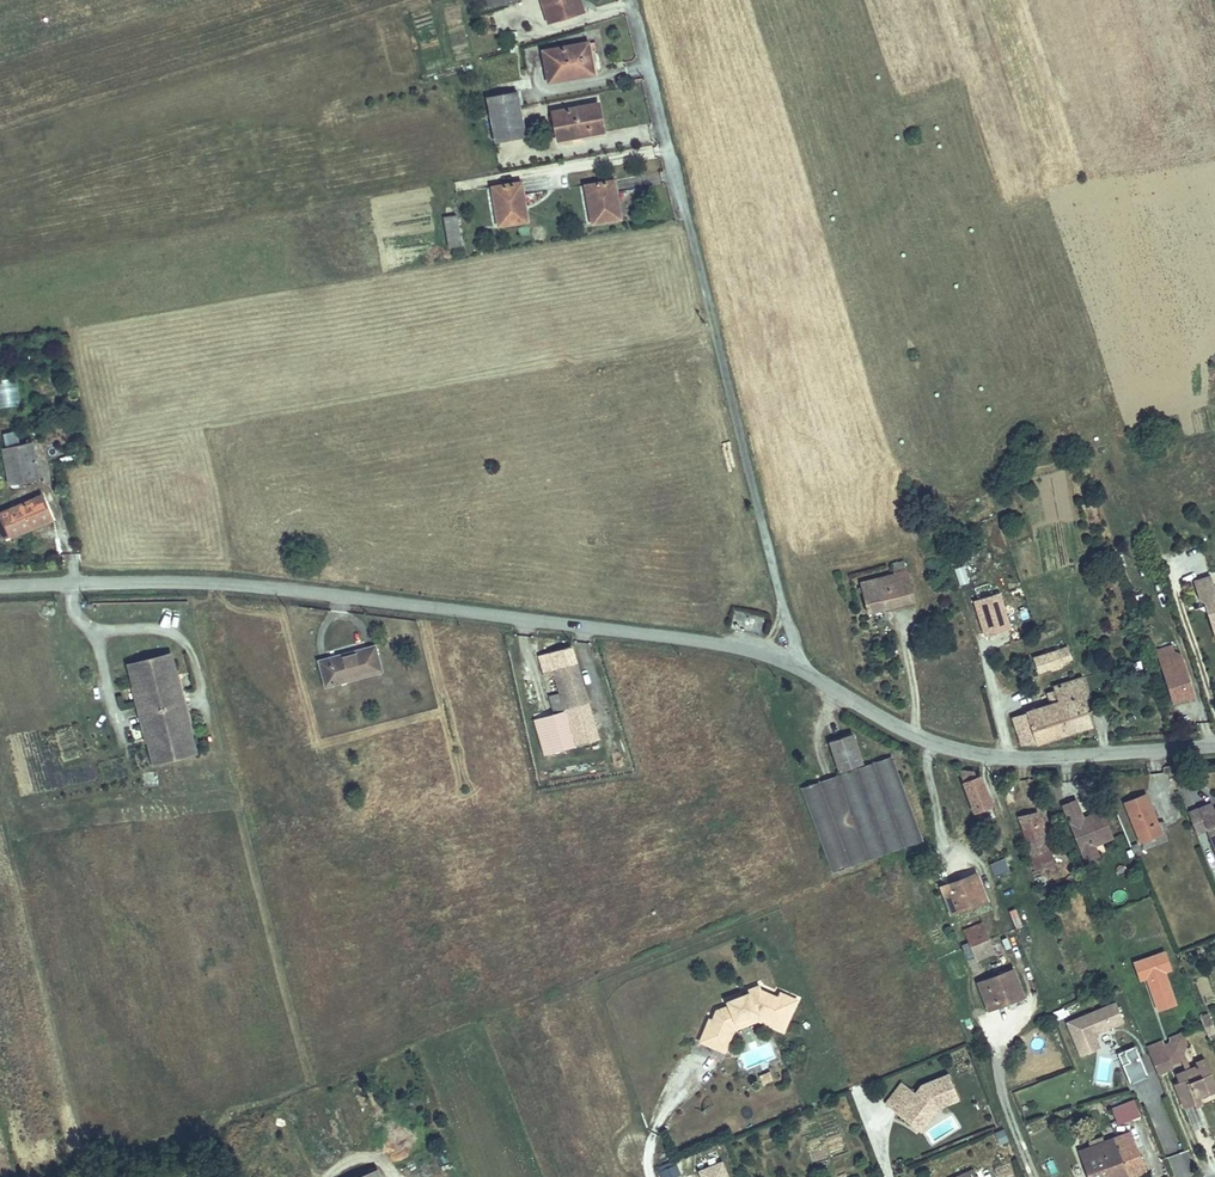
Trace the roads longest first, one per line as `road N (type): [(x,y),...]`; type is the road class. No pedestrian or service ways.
road 1 (unclassified): [(796,667),(718,644),(366,597),(229,584),(0,585)]
road 2 (residential): [(796,667),(631,0)]
road 3 (unclassified): [(1214,747),(996,755),(896,726),(796,667)]

